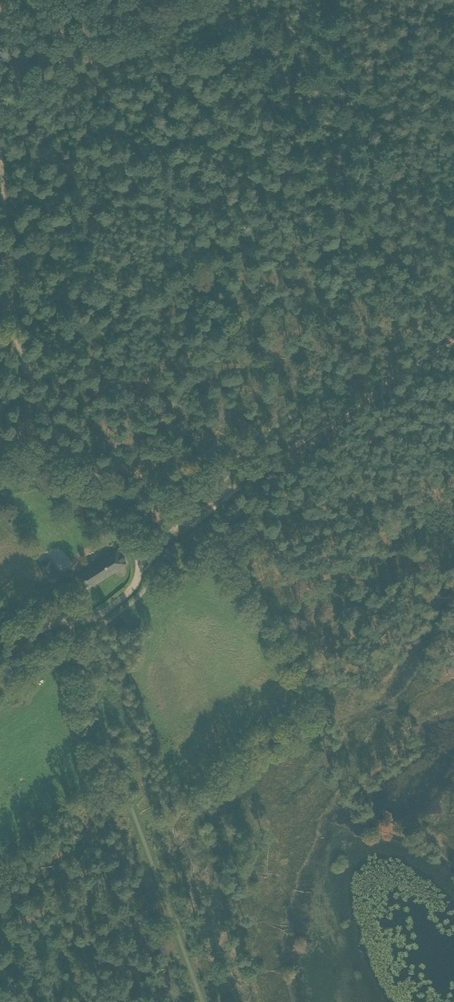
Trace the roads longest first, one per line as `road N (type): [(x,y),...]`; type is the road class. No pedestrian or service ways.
road 1 (track): [(142,557),(49,423),(14,318),(0,187)]
road 2 (track): [(453,338),(142,557)]

